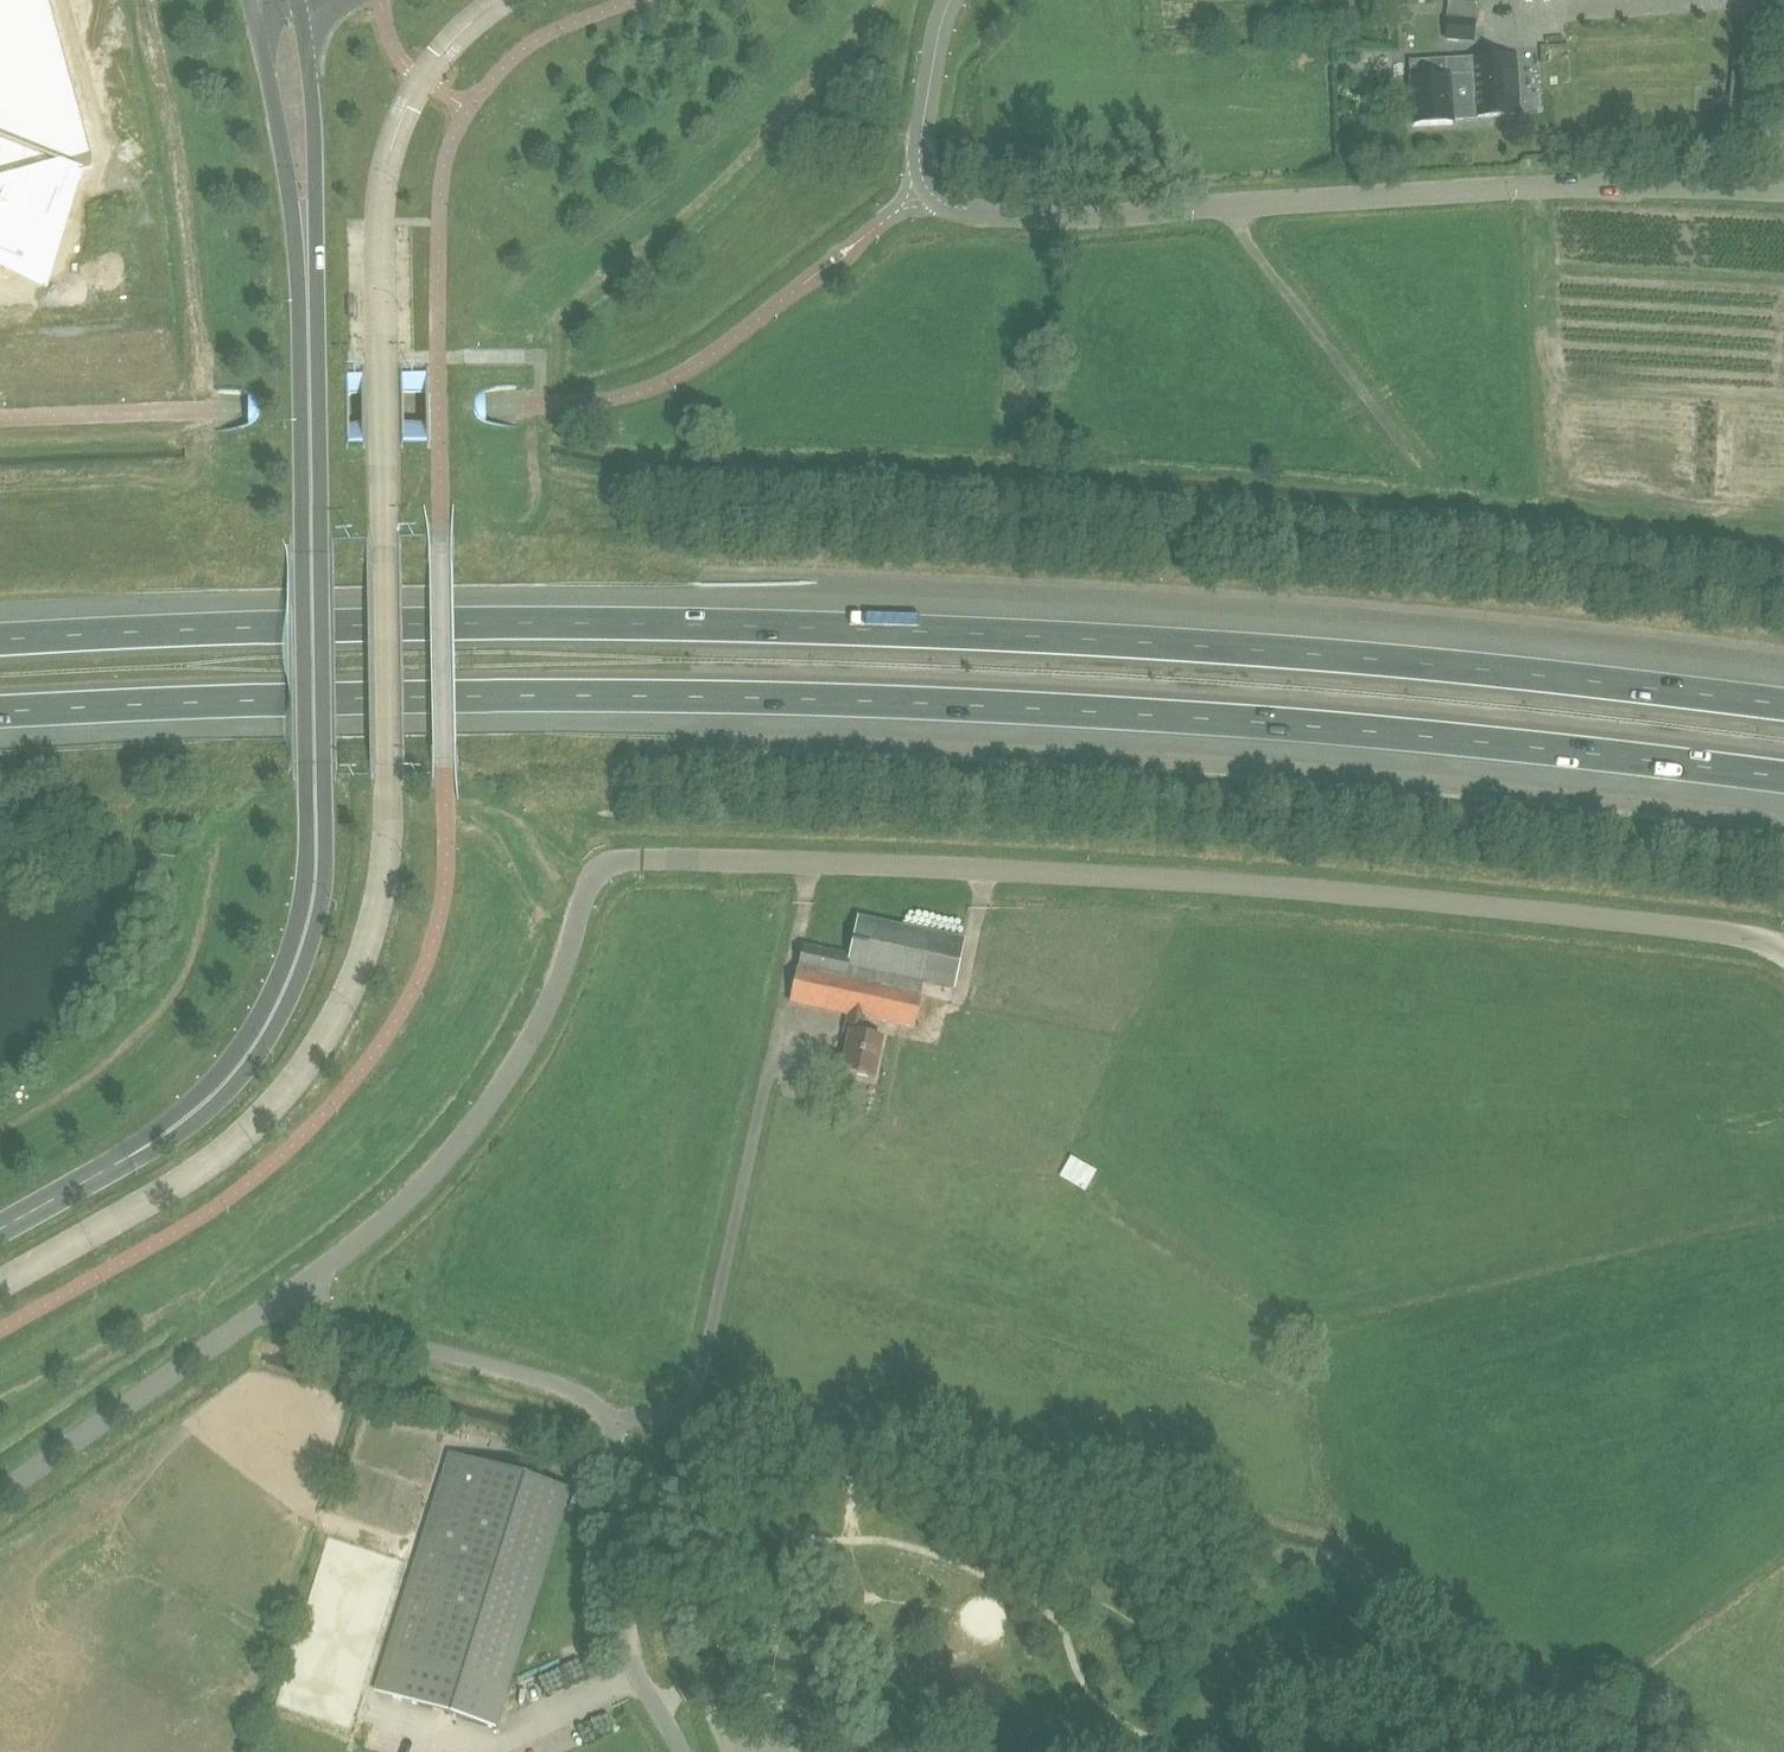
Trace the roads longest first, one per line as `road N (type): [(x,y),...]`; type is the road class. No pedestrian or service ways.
road 1 (motorway): [(1783,707),(1477,669),(858,629),(472,624),(0,640)]
road 2 (motorway): [(0,715),(522,697),(916,703),(1317,728),(1783,779)]
road 3 (tertiary): [(307,282),(315,875),(291,974),(251,1051),(219,1091),(139,1159),(0,1238)]
road 4 (unclassified): [(1783,190),(1636,184),(1382,192),(1063,217),(948,205),(930,191),(920,162),(951,0)]
road 5 (unclassified): [(1783,948),(1746,936),(1424,901),(809,864)]
road 6 (unclassified): [(809,864),(659,859),(607,867),(583,900),(530,1044),(476,1126),(402,1206),(295,1288)]
road 7 (unclassified): [(610,1420),(675,1414),(699,1391),(808,910),(809,864)]
road 8 (residential): [(295,1288),(0,1494)]
road 9 (residential): [(295,1288),(327,1321),(563,1387),(610,1420)]
road 10 (residential): [(610,1420),(617,1440),(623,1627),(636,1677),(682,1751)]
road 11 (tertiary): [(307,282),(316,142),(300,2)]
road 12 (tertiary): [(252,13),(307,282)]
road 13 (track): [(884,1751),(788,1705),(736,1691),(703,1693)]

